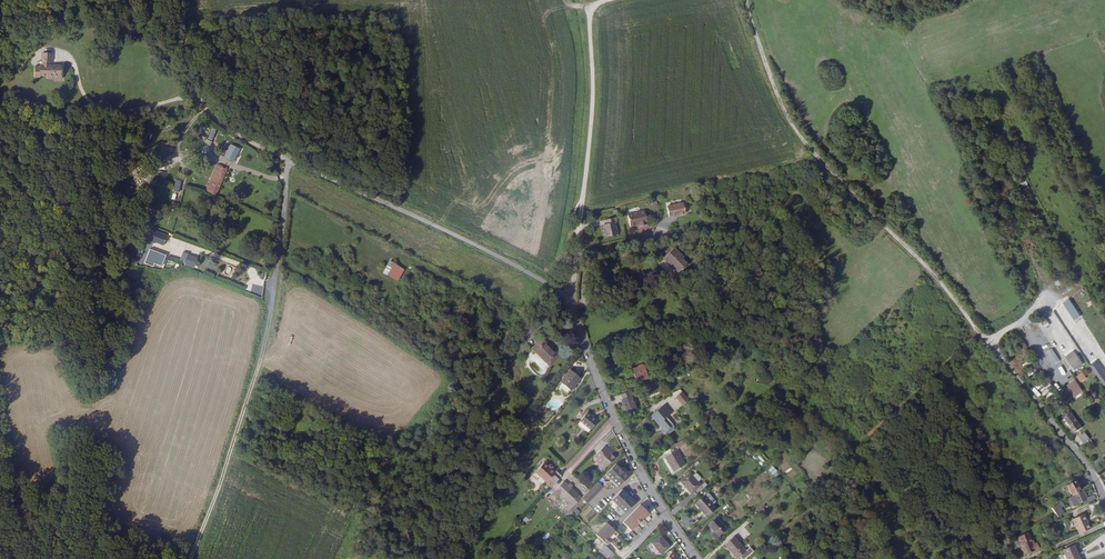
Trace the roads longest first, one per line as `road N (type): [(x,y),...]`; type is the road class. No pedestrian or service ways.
road 1 (track): [(1078,279),(989,342),(793,132),(743,0)]
road 2 (unclassified): [(571,305),(520,269),(288,161)]
road 3 (track): [(273,280),(256,369),(195,558)]
road 4 (unclassified): [(700,558),(617,421),(571,305)]
road 5 (track): [(581,225),(590,9)]
road 6 (residential): [(989,342),(1089,468),(1104,502)]
road 7 (track): [(1014,122),(1081,254),(1078,279)]
road 8 (track): [(198,99),(101,109),(83,97),(68,60)]

